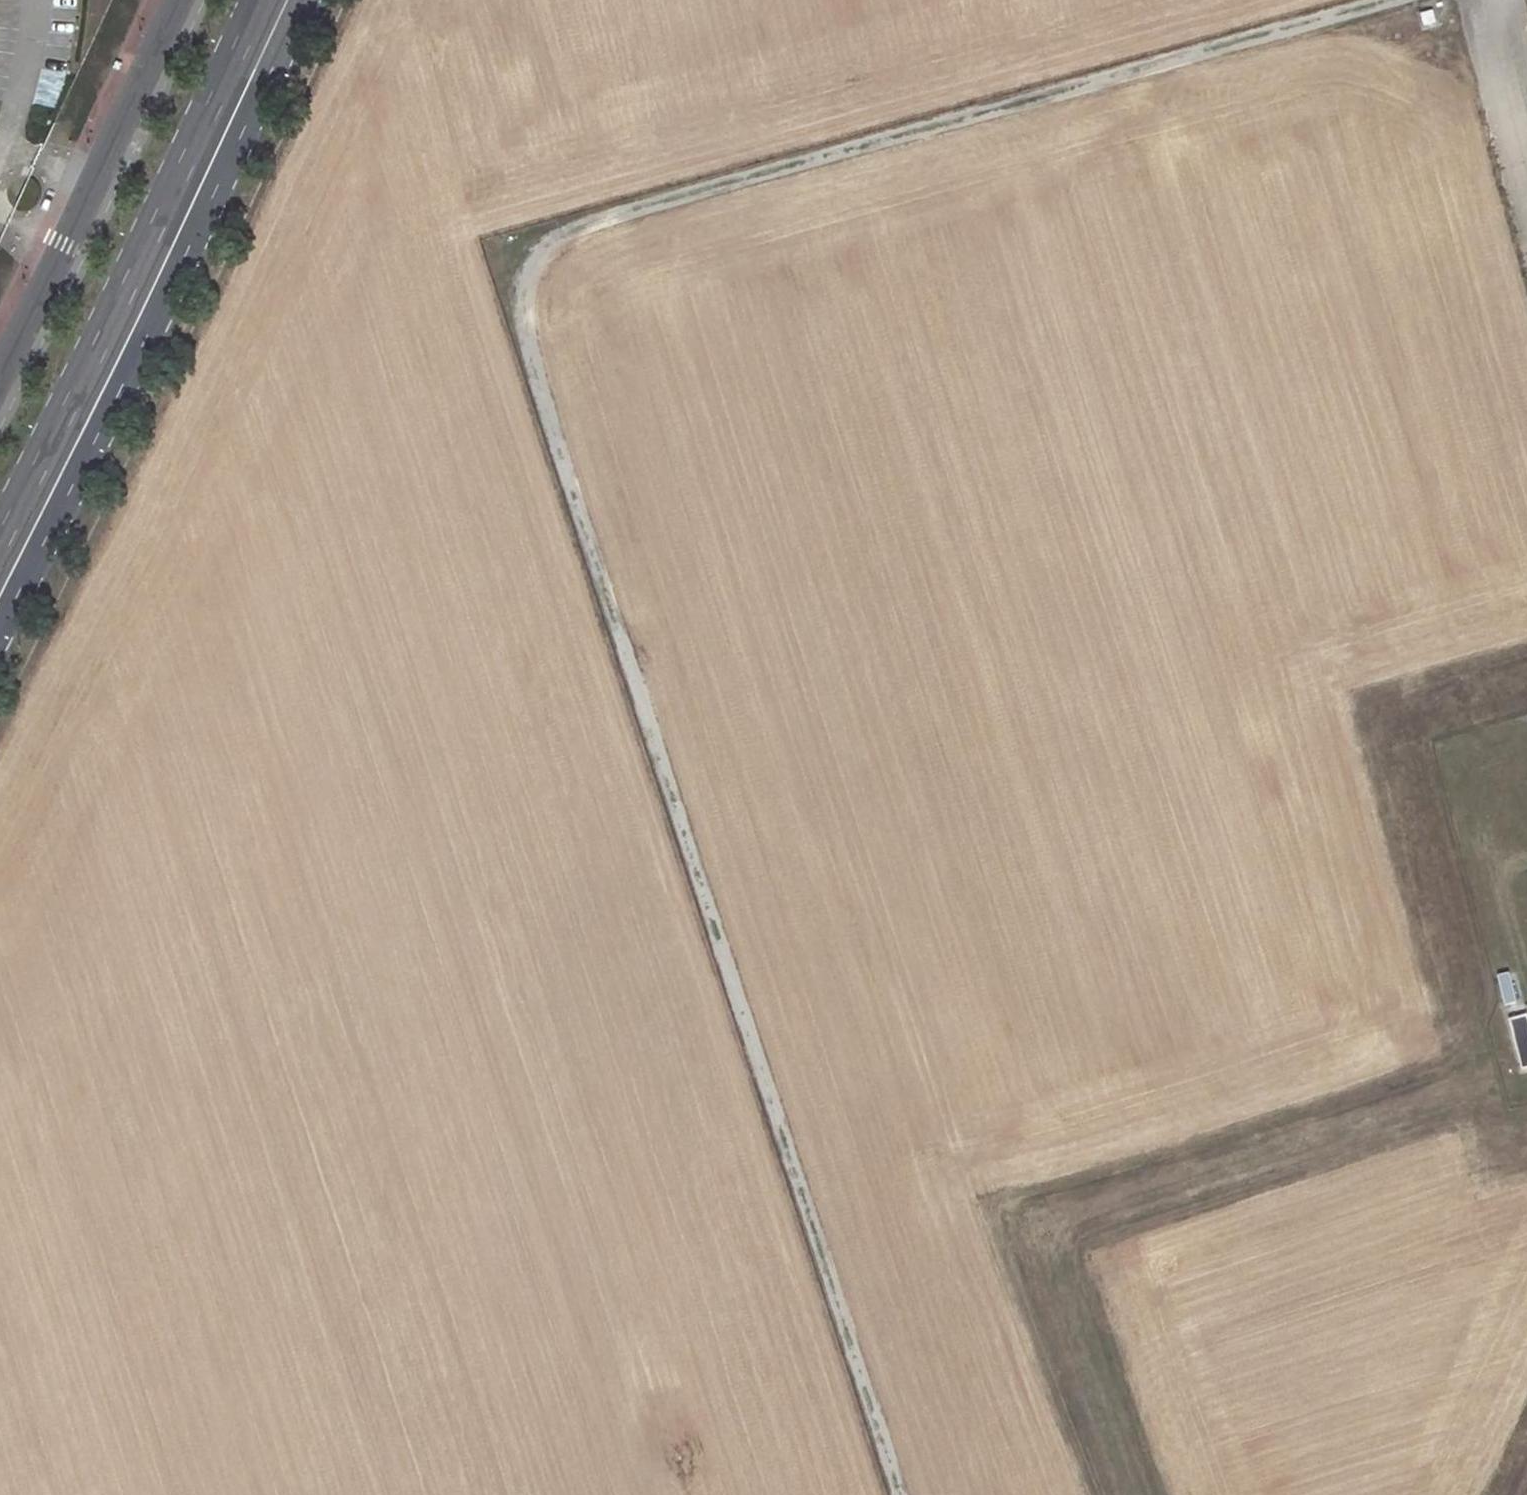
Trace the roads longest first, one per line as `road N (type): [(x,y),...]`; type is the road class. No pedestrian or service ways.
road 1 (track): [(900,1494),(523,332),(520,280),(544,244),(590,221),(1387,0)]
road 2 (primary): [(0,589),(289,0)]
road 3 (unclassified): [(181,0),(0,382)]

